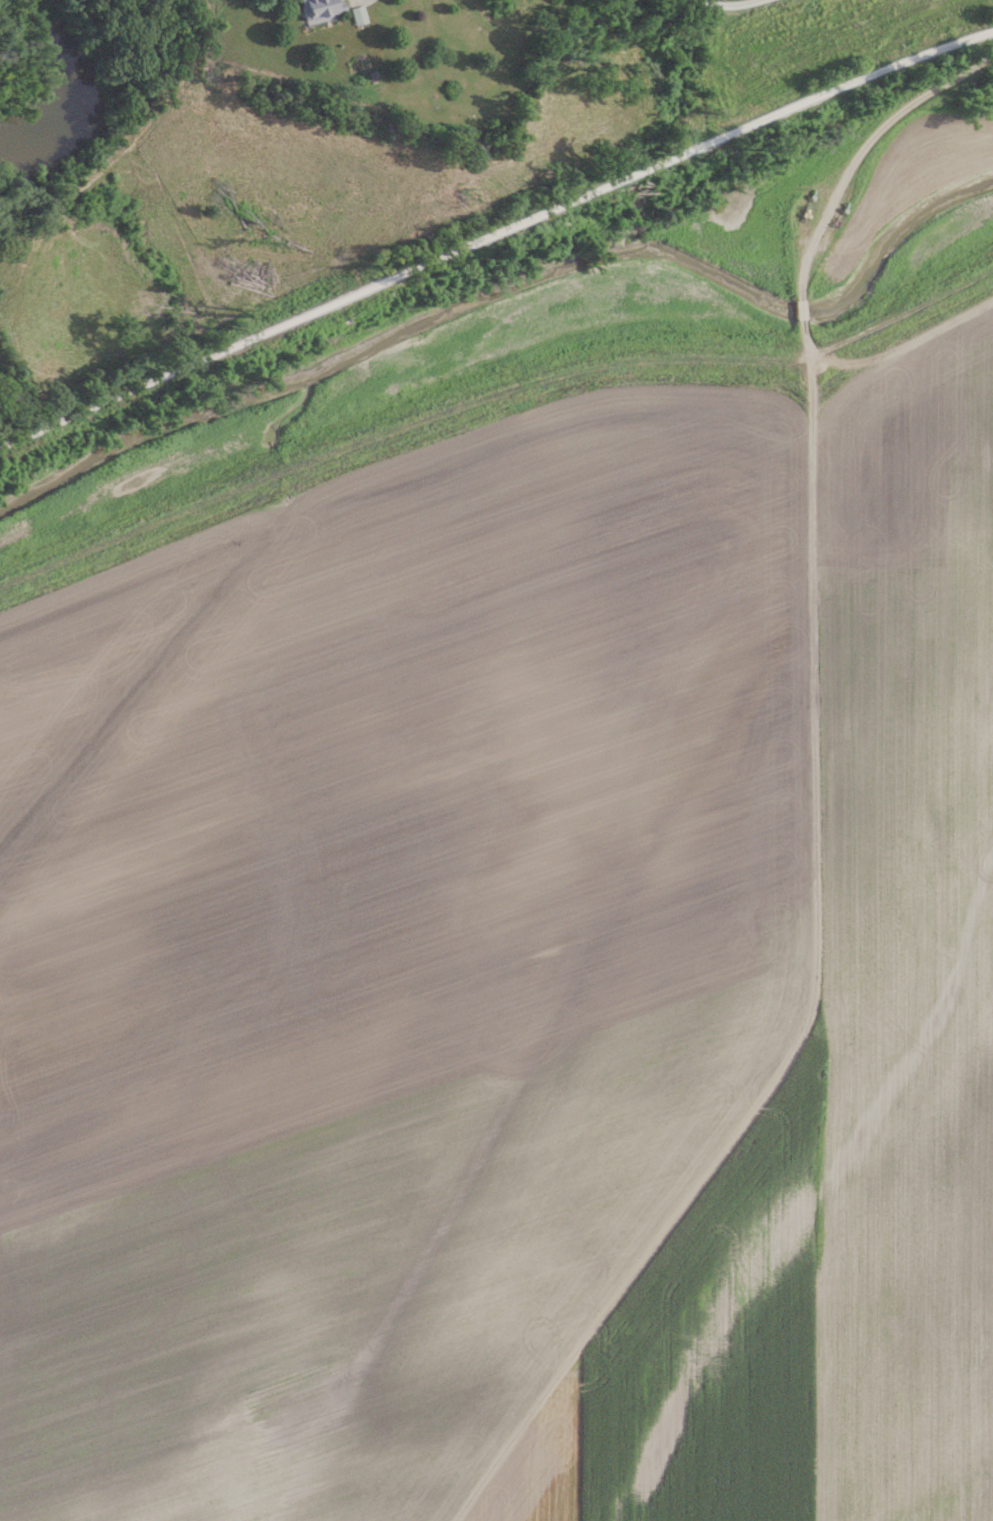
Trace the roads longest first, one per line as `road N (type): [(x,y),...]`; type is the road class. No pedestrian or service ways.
road 1 (track): [(992,53),(870,144),(822,219),(804,271),(820,455)]

